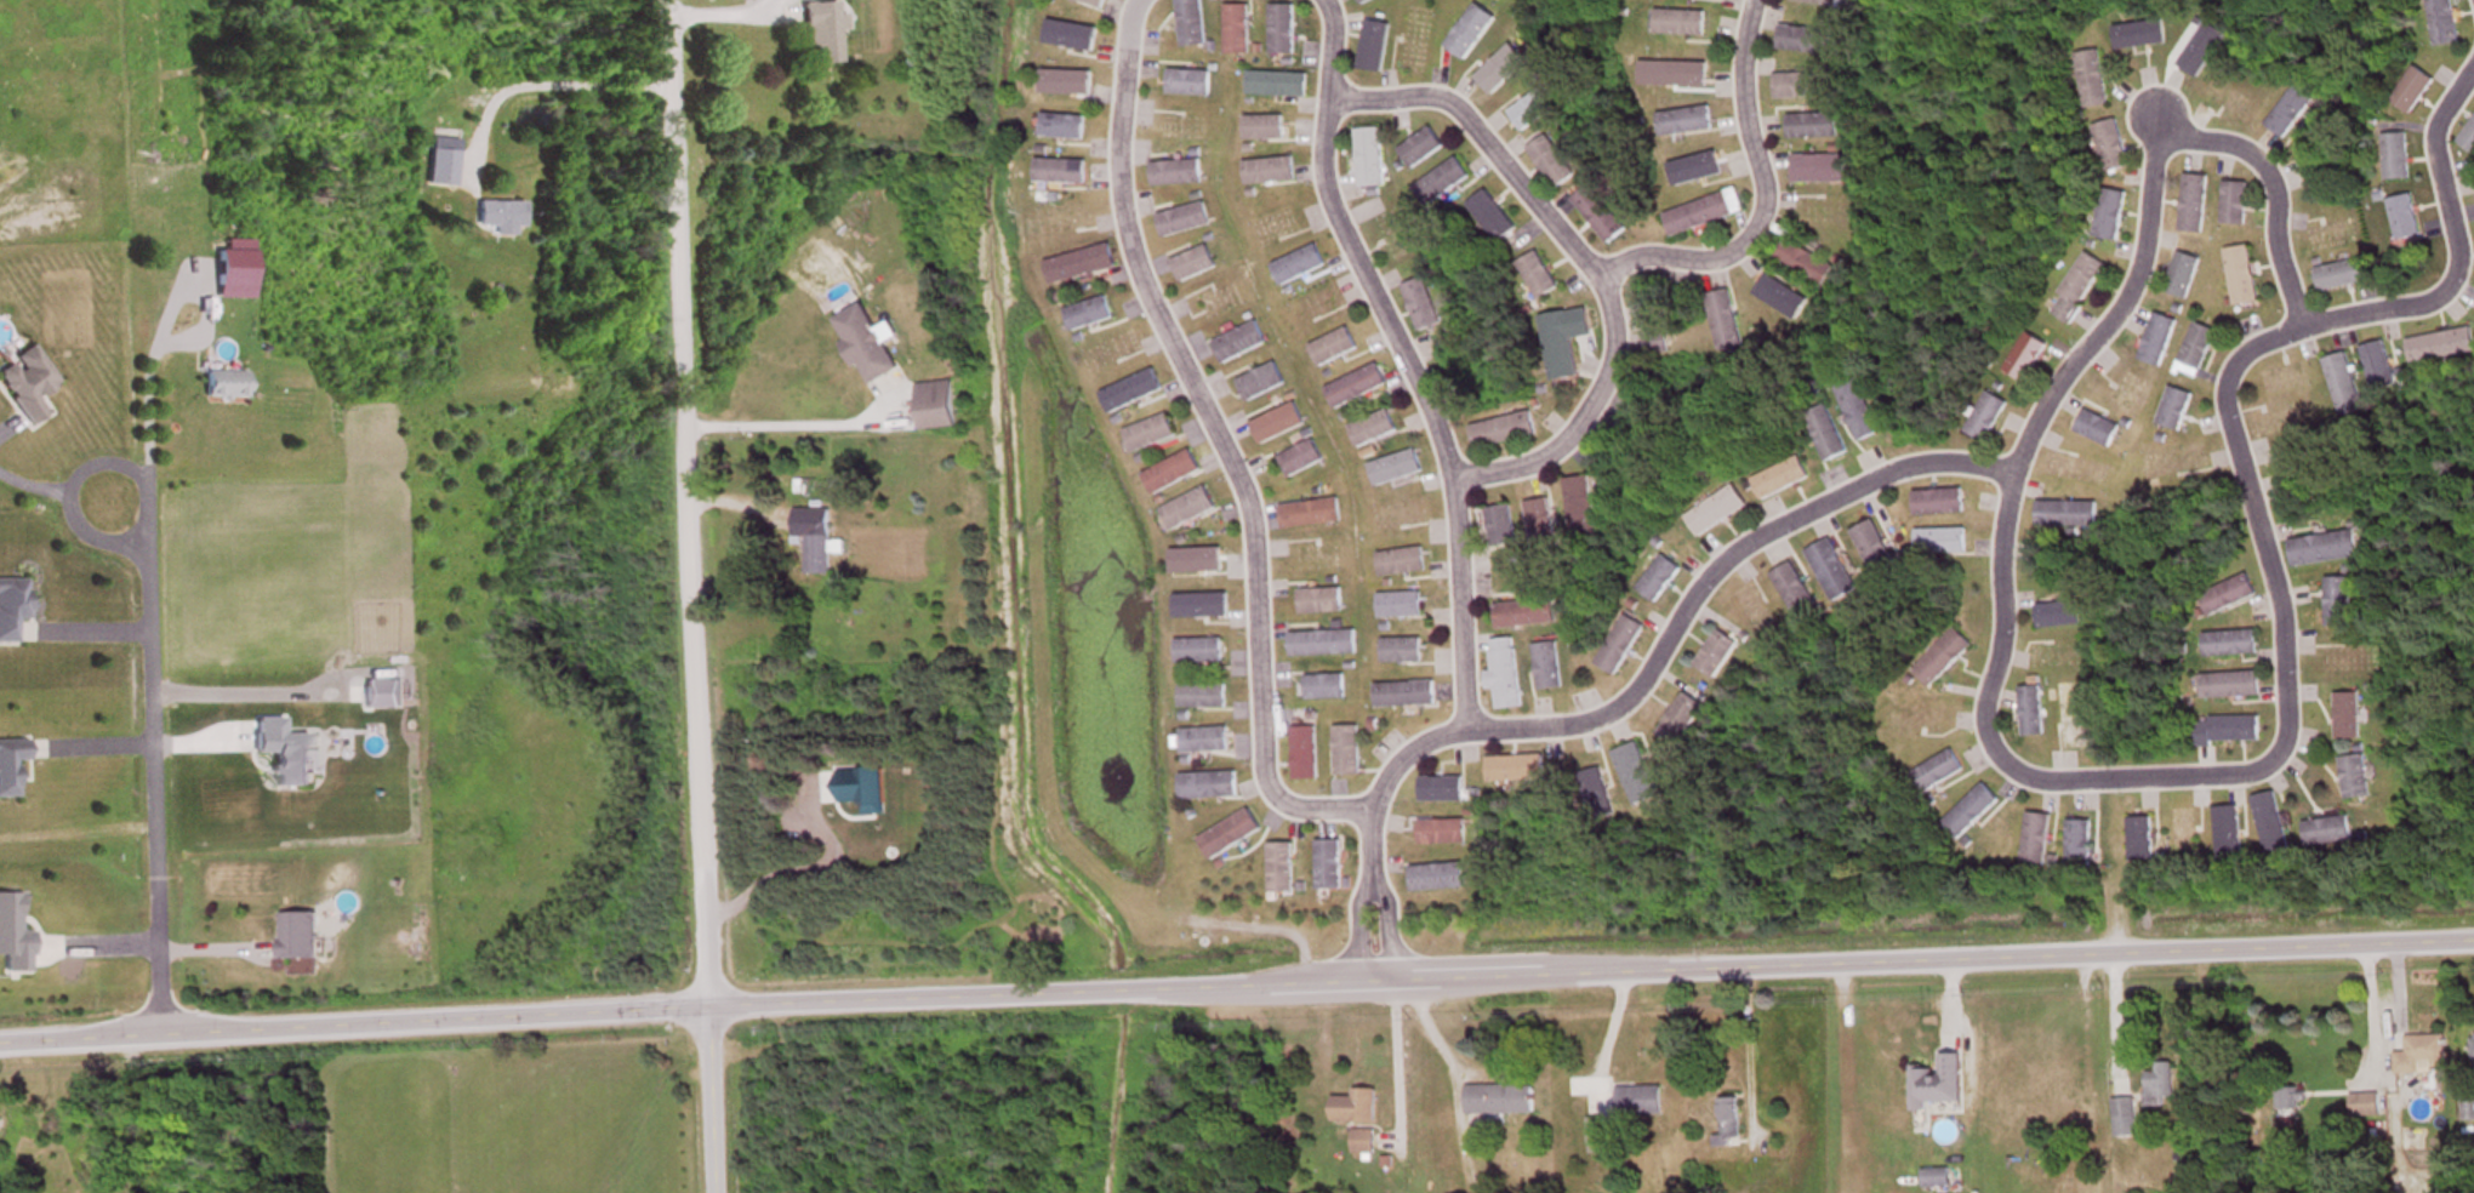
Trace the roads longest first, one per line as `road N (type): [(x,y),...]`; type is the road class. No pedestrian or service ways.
road 1 (tertiary): [(0,1039),(702,1004),(2473,937)]
road 2 (residential): [(2006,473),(1994,550),(1996,627),(1978,709),(1984,744),(2028,778),(2229,776),(2257,766),(2280,741),(2278,609),(2219,400),(2229,361),(2293,326)]
road 3 (residential): [(1363,812),(1281,806),(1262,782),(1242,490),(1146,299),(1122,232),(1113,165),(1121,68),(1136,0)]
road 4 (residential): [(696,854),(659,0)]
road 5 (residential): [(1363,812),(1392,764),(1425,738),(1461,726),(1569,725),(1611,708),(1631,690),(1708,570),(1782,520),(1894,468),(1951,462),(2006,473)]
road 6 (residential): [(1323,0),(1329,27),(1318,176),(1430,413),(1450,480),(1461,726)]
road 7 (residential): [(1326,98),(1410,93),(1454,105),(1597,274),(1611,327),(1607,373),(1575,424),(1541,456),(1450,480)]
road 8 (residential): [(2293,326),(2273,258),(2270,187),(2253,161),(2216,142),(2157,141),(2149,150),(2132,282),(2052,382),(2006,473)]
road 9 (residential): [(161,1031),(147,565),(142,532),(109,498)]
road 10 (residential): [(1597,274),(1638,255),(1716,261),(1756,223),(1762,206),(1740,81),(1749,0)]
road 11 (residential): [(2293,326),(2416,306),(2446,281),(2452,253),(2428,137),(2473,55)]
road 12 (residential): [(710,1192),(696,854)]
road 13 (residential): [(1370,981),(1363,812)]

